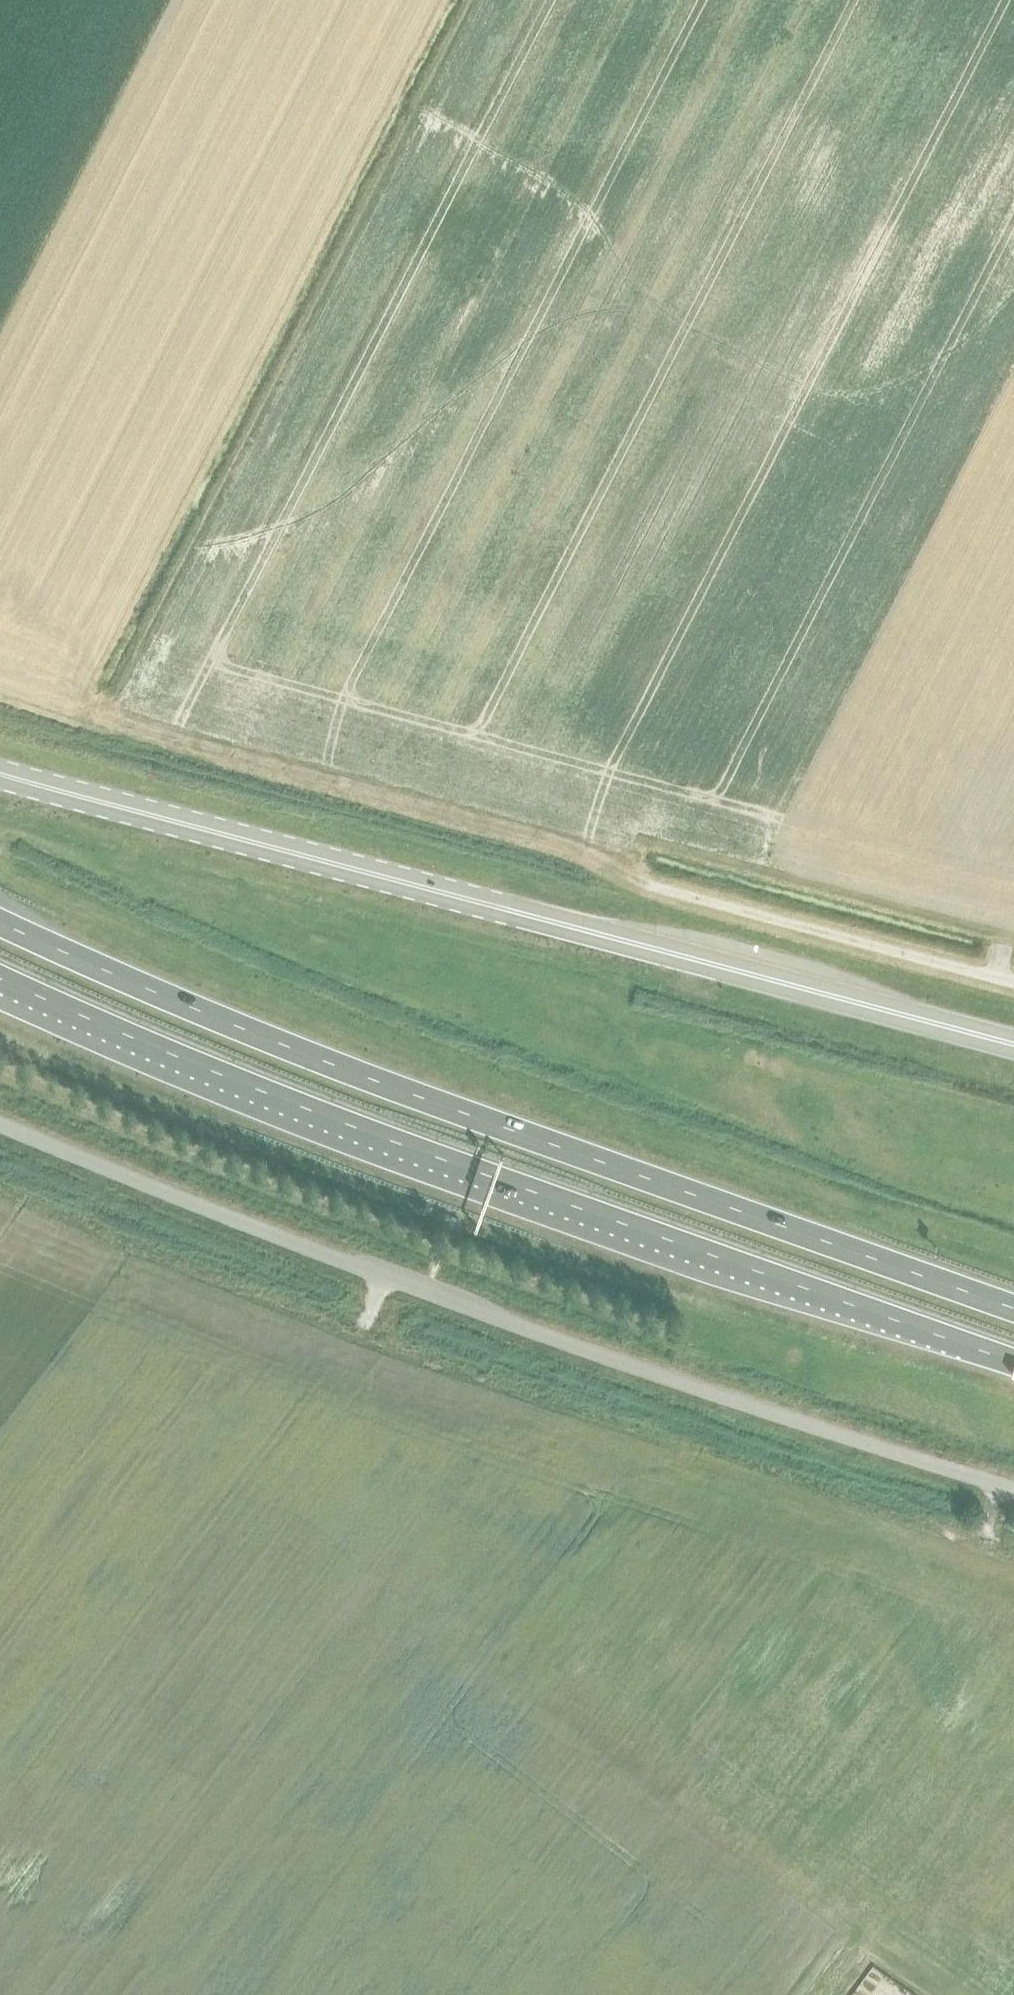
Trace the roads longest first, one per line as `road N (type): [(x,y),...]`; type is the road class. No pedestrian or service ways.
road 1 (trunk): [(1013,1307),(321,1060),(0,922)]
road 2 (unclassified): [(1013,1493),(330,1256),(0,1121)]
road 3 (trunk): [(8,982),(272,1096),(1013,1362)]
road 4 (track): [(77,719),(640,880)]
road 5 (trunk): [(524,915),(0,773)]
road 6 (trunk): [(524,915),(1013,1043)]
road 7 (unclassified): [(640,880),(1013,984)]

